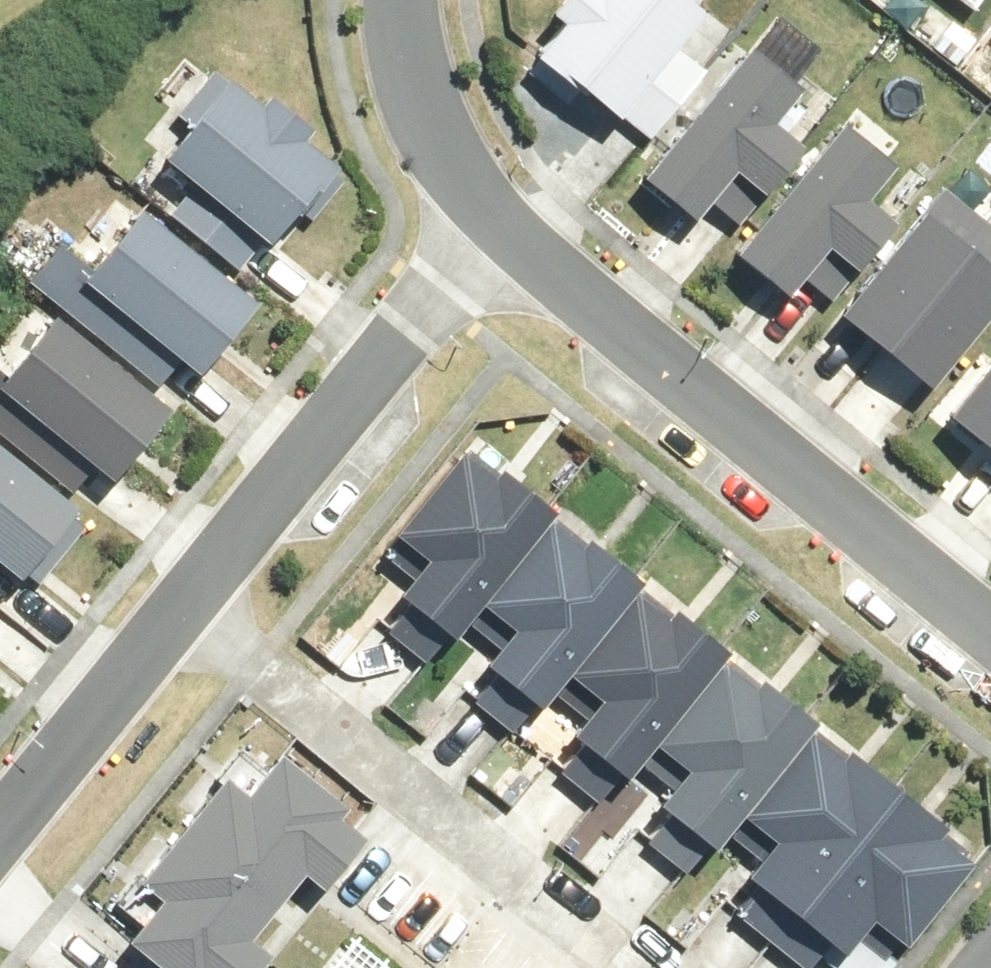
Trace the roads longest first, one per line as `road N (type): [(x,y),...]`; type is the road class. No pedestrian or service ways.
road 1 (residential): [(990,647),(641,356),(506,230)]
road 2 (residential): [(649,967),(196,609)]
road 3 (residential): [(196,609),(506,230)]
road 4 (residential): [(0,848),(196,609)]
road 5 (residential): [(506,230),(442,161),(406,79),(395,0)]

